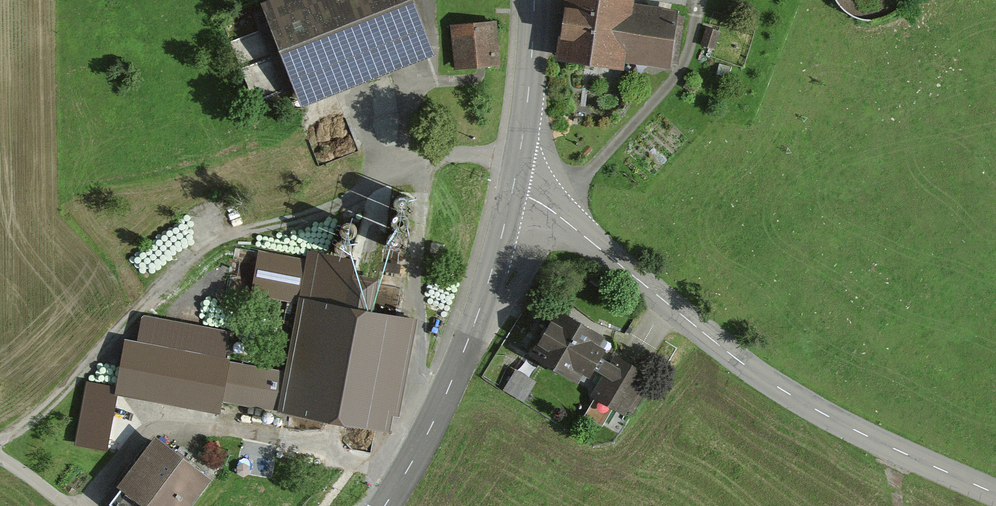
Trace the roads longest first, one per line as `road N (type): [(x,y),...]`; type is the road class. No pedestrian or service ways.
road 1 (tertiary): [(512,191),(549,211),(769,382),(995,494)]
road 2 (track): [(0,437),(72,378),(177,268),(222,238),(369,190)]
road 3 (tertiary): [(386,505),(477,316),(512,191)]
road 4 (tertiary): [(512,191),(530,0)]

